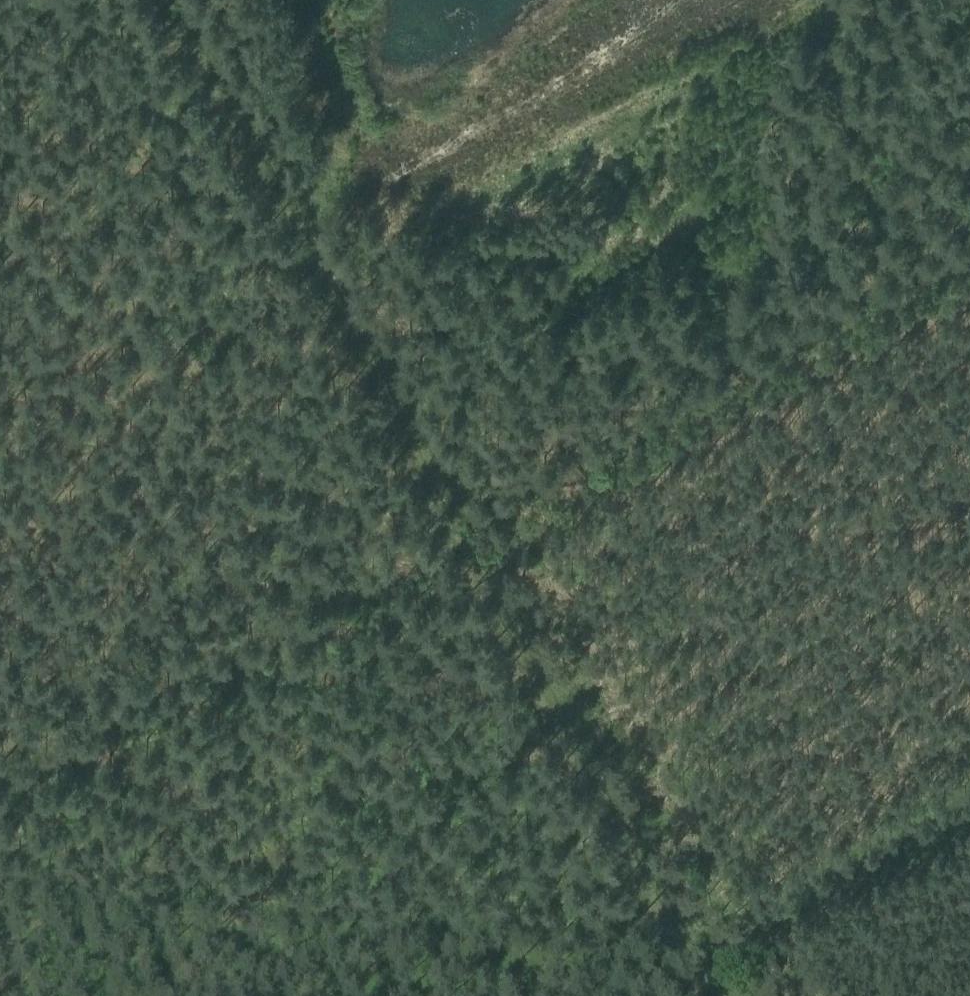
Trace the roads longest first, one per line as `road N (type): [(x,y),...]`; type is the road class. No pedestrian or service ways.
road 1 (track): [(176,0),(718,995)]

